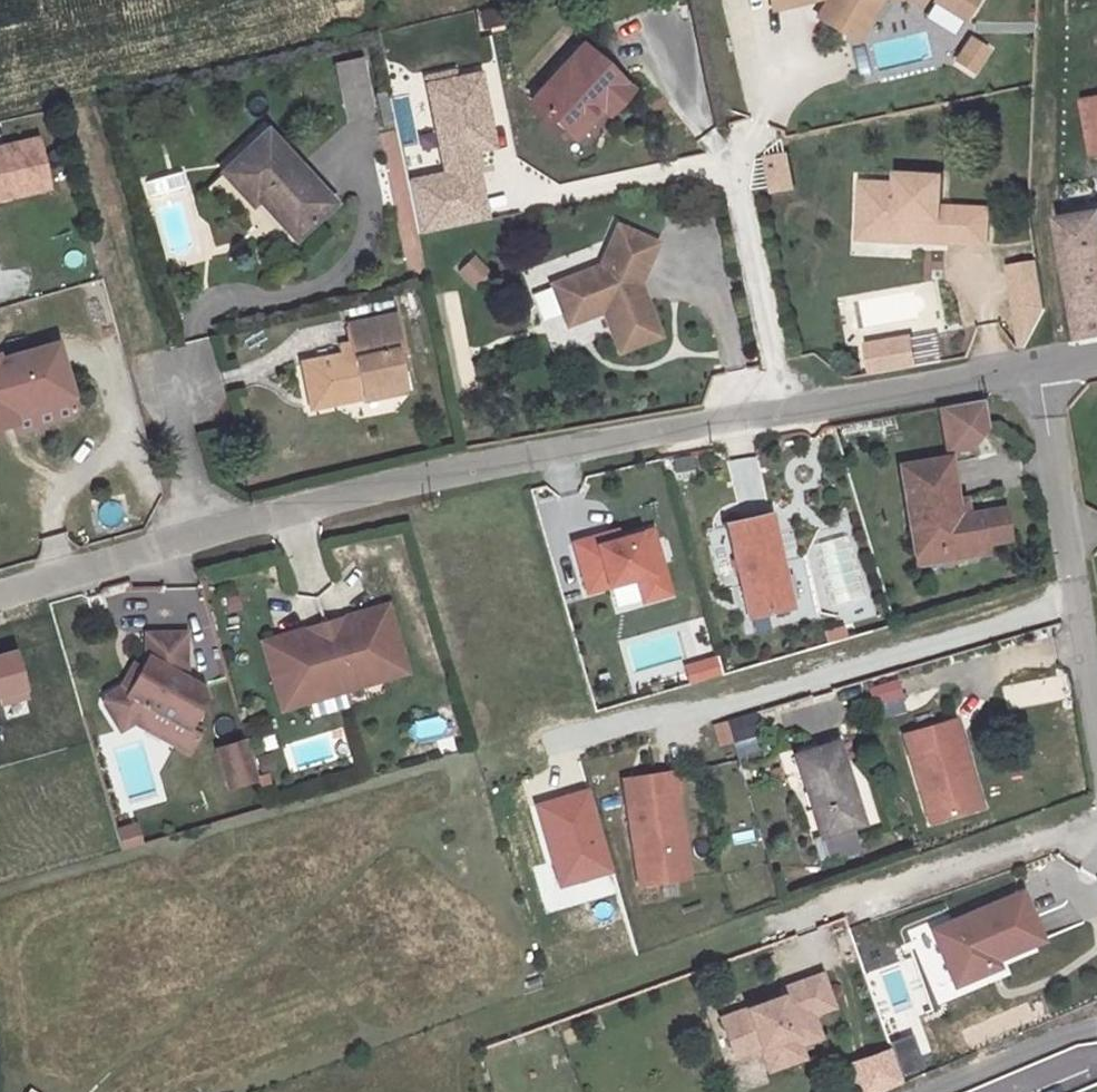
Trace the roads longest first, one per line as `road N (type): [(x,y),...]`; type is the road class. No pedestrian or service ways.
road 1 (unclassified): [(1039,366),(615,437),(410,481),(0,592)]
road 2 (residential): [(1096,707),(1039,366)]

